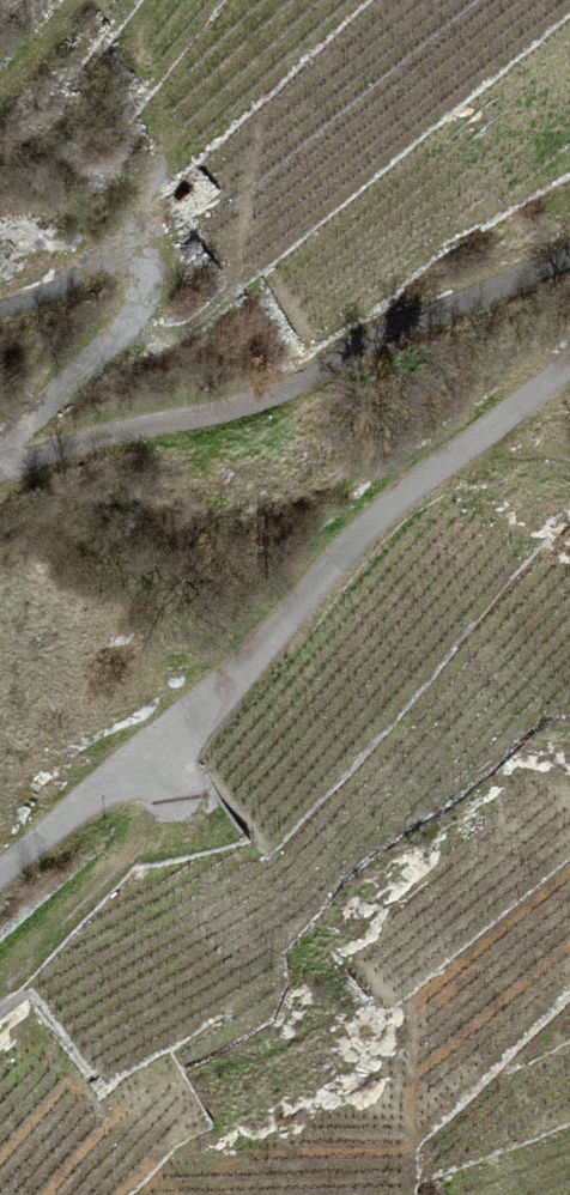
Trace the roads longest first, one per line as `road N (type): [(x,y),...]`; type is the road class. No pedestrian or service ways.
road 1 (unclassified): [(569,363),(365,531),(156,750),(0,877)]
road 2 (unclassified): [(0,449),(9,466),(275,398),(569,256)]
road 3 (unclassified): [(0,312),(88,261),(122,256),(140,271),(140,303),(80,379),(0,448)]
road 4 (track): [(13,979),(152,832),(156,750)]

